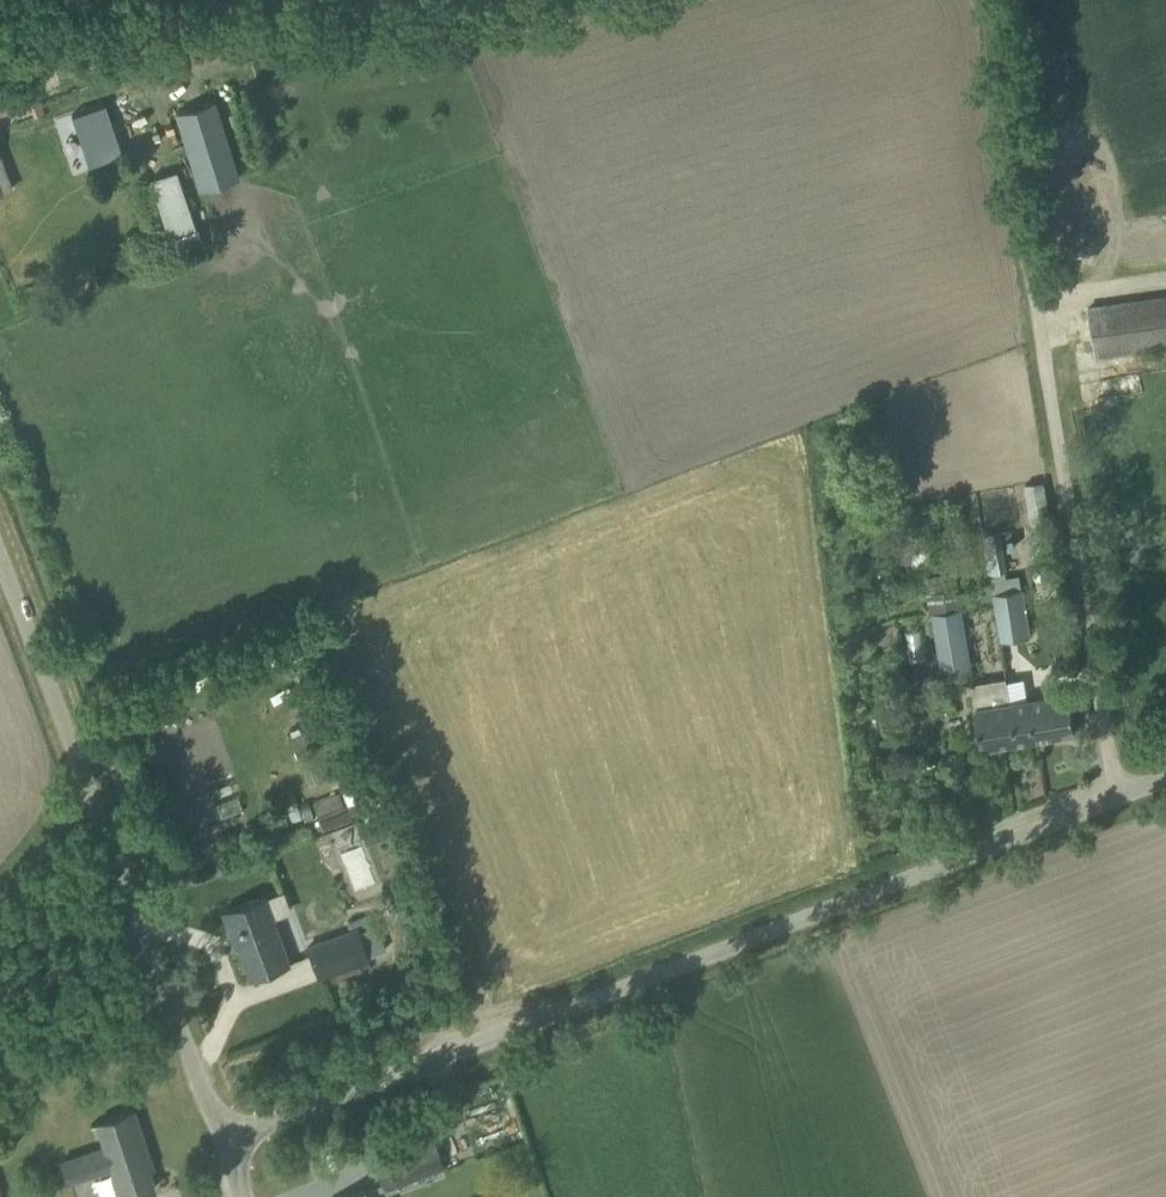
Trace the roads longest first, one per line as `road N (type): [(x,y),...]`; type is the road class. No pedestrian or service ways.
road 1 (unclassified): [(223,1139),(1116,802)]
road 2 (unclassified): [(223,1139),(0,538)]
road 3 (track): [(570,0),(477,27),(0,56)]
road 4 (unclassified): [(1116,802),(1040,306)]
road 5 (track): [(1040,306),(1005,85),(979,0)]

